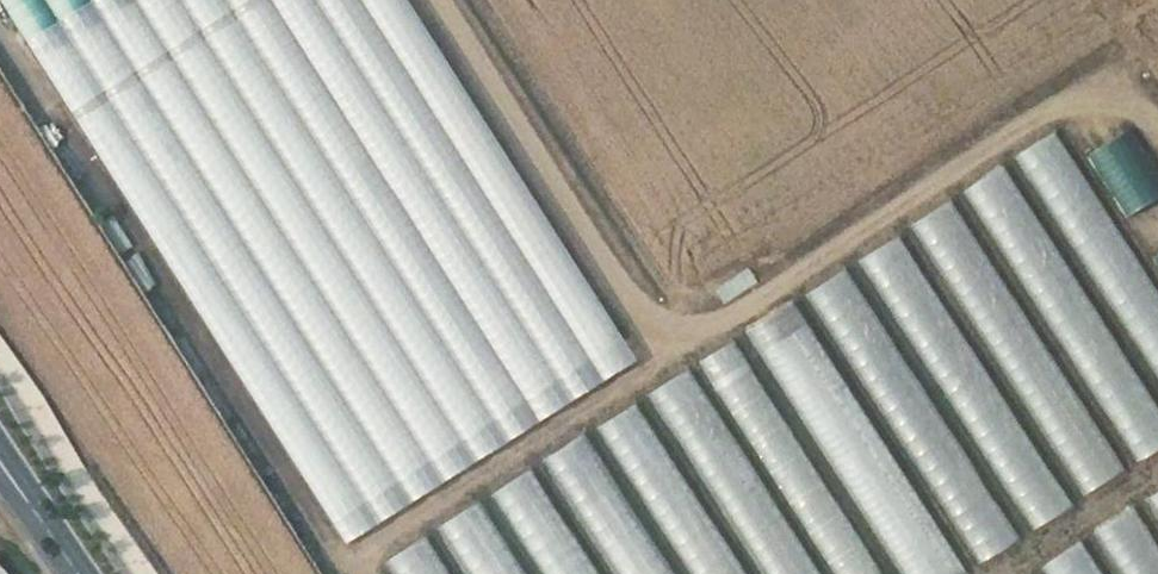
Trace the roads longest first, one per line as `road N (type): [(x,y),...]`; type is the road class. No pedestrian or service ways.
road 1 (residential): [(79,573),(0,462)]

